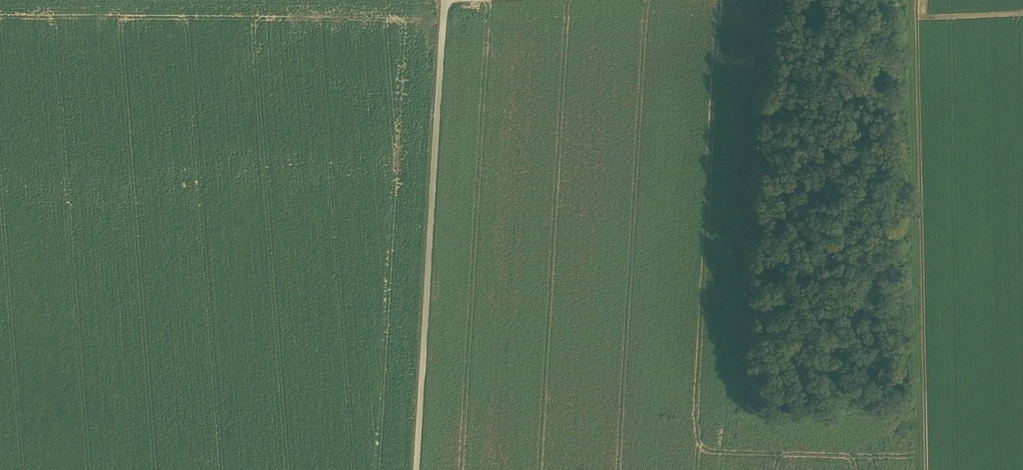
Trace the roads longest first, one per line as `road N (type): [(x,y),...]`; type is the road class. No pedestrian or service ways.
road 1 (track): [(417,469),(445,0)]
road 2 (track): [(920,469),(911,0)]

